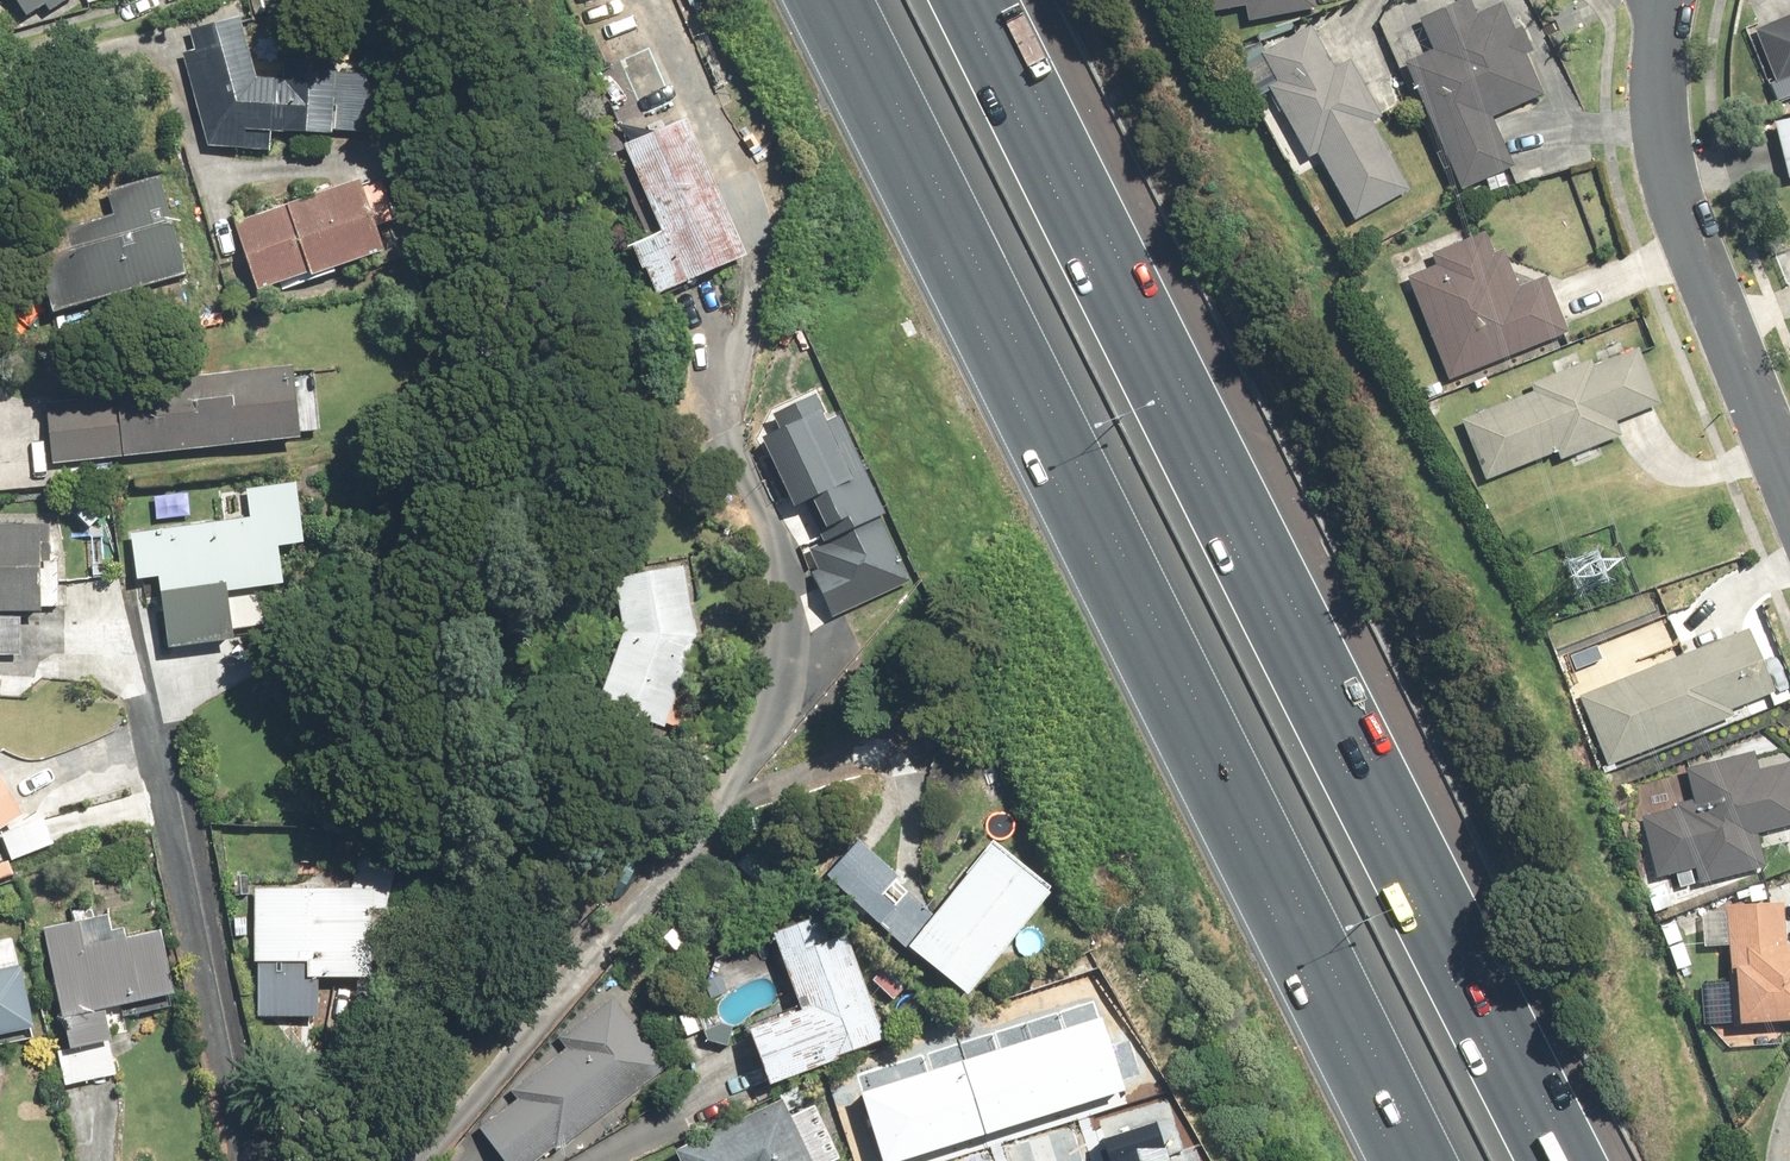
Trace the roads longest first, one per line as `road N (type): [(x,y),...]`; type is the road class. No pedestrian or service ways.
road 1 (motorway): [(1411,1160),(827,0)]
road 2 (motorway): [(971,0),(1552,1160)]
road 3 (residential): [(1789,486),(1667,146),(1669,0)]

